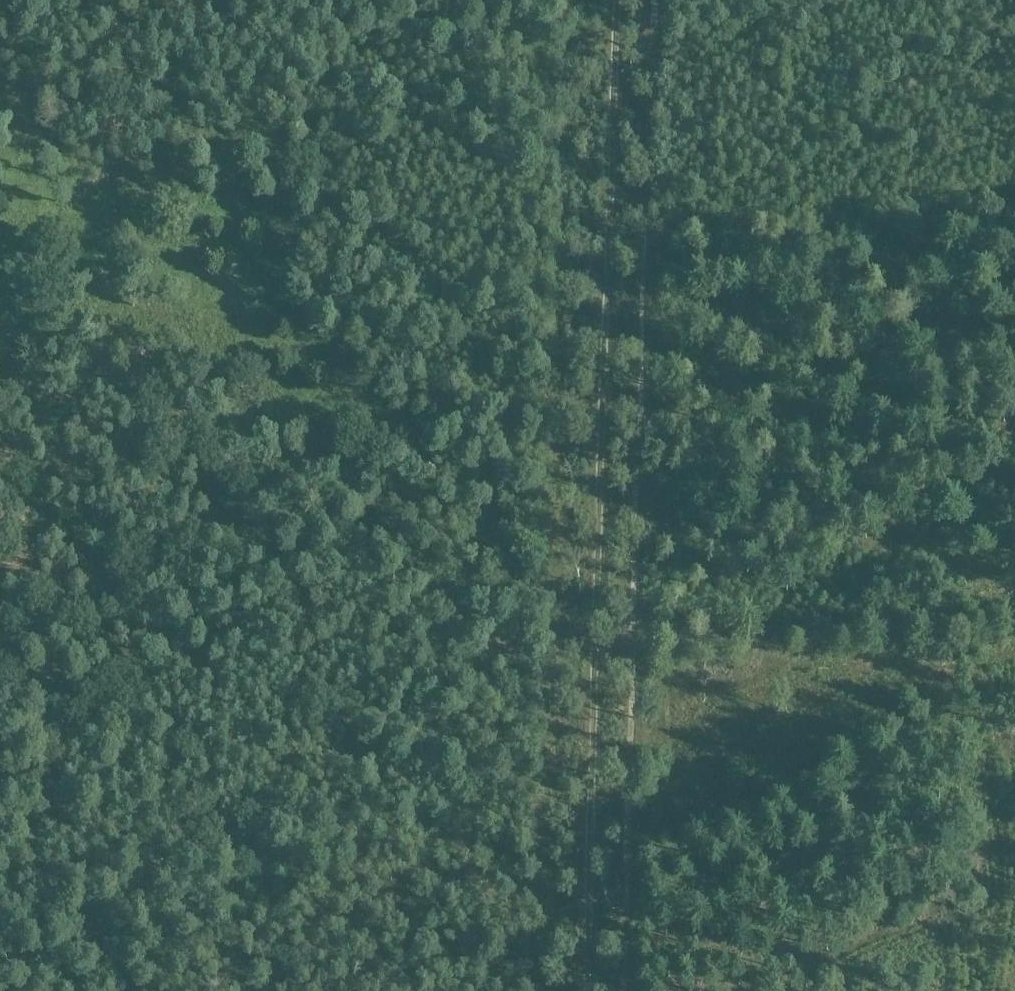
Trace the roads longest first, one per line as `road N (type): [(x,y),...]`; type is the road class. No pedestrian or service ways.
road 1 (track): [(617,0),(585,990)]
road 2 (track): [(627,990),(658,0)]

